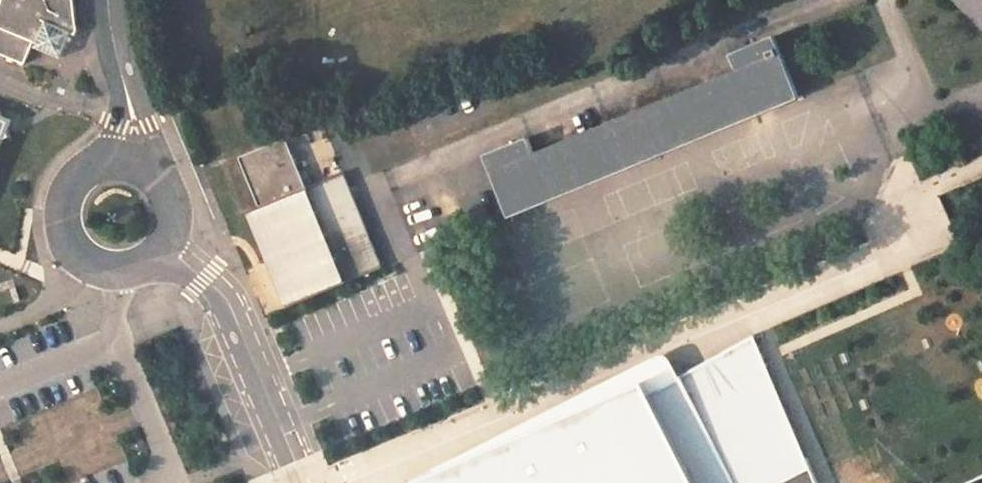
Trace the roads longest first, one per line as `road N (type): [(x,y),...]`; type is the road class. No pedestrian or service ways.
road 1 (residential): [(166,248),(229,304),(297,482)]
road 2 (tertiary): [(101,158),(64,189),(59,221),(72,251),(112,272),(146,265),(166,248)]

